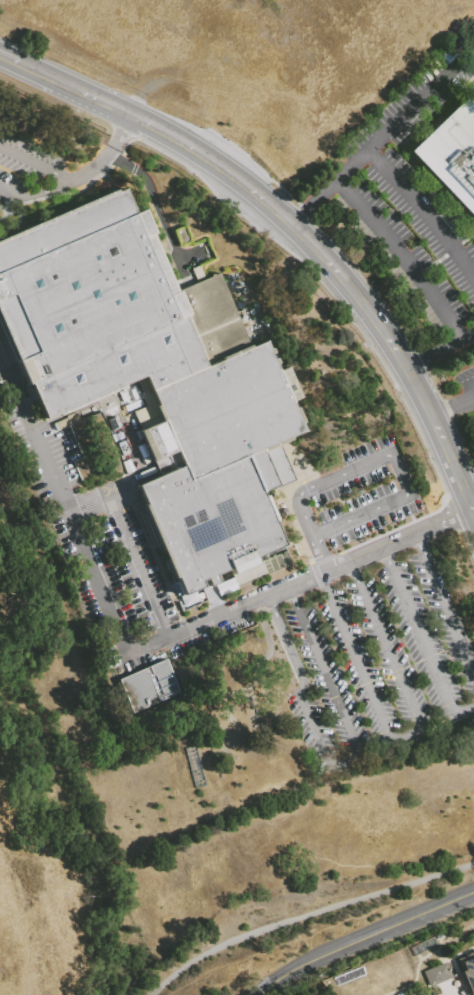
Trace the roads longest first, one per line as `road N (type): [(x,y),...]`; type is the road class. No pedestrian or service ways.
road 1 (secondary): [(258,196),(329,264),(406,366),(473,513)]
road 2 (tertiary): [(473,891),(306,962),(259,994)]
road 3 (secondary): [(19,62),(129,115)]

